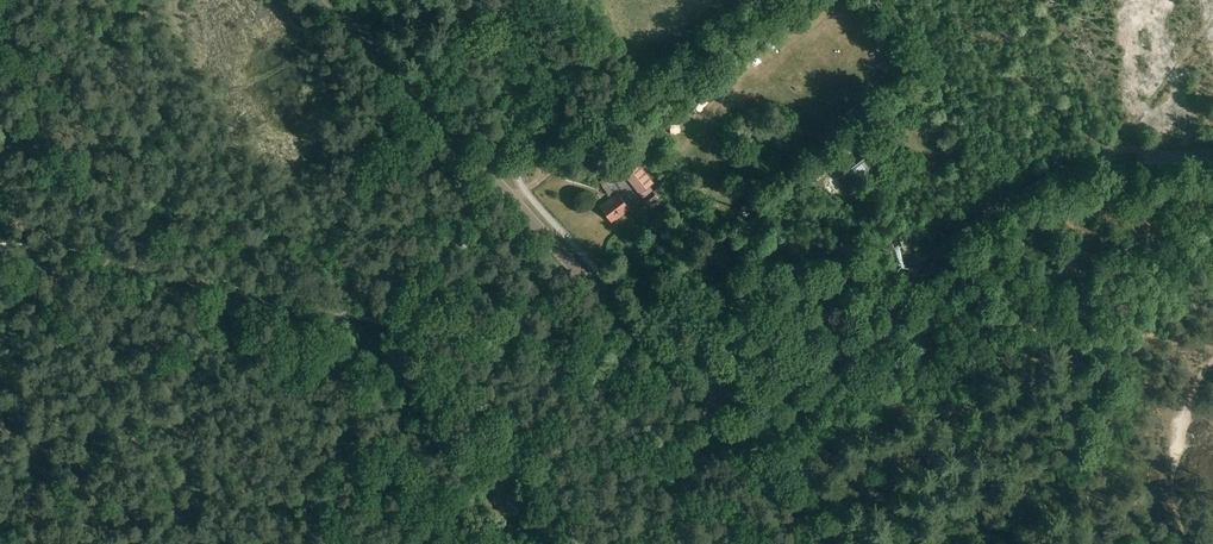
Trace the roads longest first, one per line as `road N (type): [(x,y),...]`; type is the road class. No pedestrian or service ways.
road 1 (tertiary): [(830,543),(330,0)]
road 2 (track): [(0,255),(117,266),(413,326),(593,330),(617,319)]
road 3 (track): [(512,200),(772,0)]
road 4 (track): [(889,0),(1033,187)]
road 5 (track): [(948,239),(897,271),(782,306)]
road 6 (track): [(1104,161),(1033,187),(948,239)]

